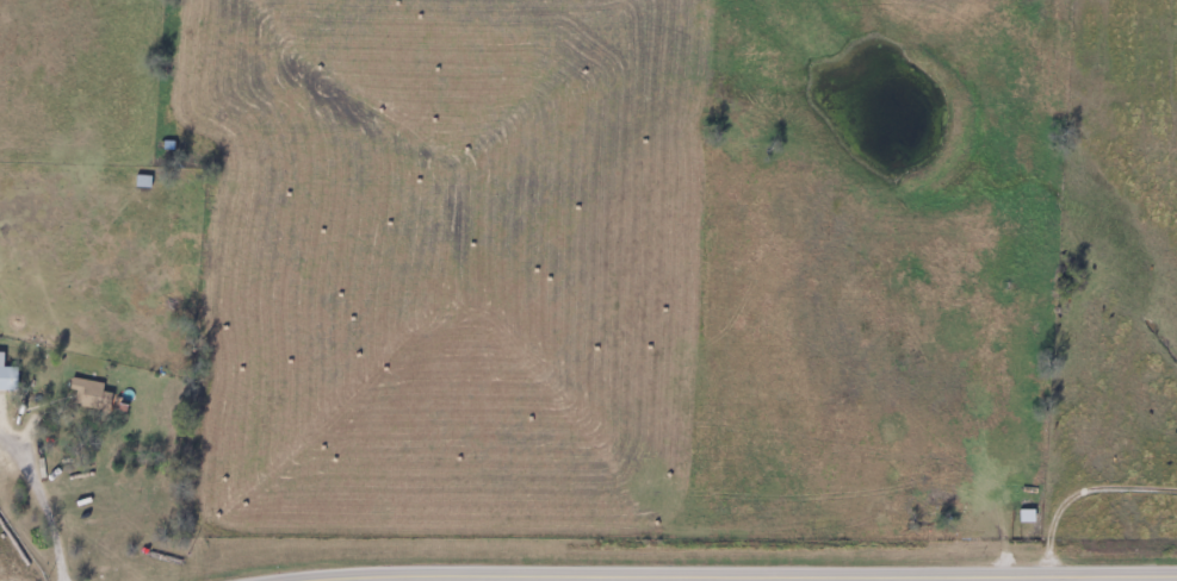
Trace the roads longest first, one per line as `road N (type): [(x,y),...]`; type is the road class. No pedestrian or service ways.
road 1 (secondary): [(318,580),(1176,574)]

